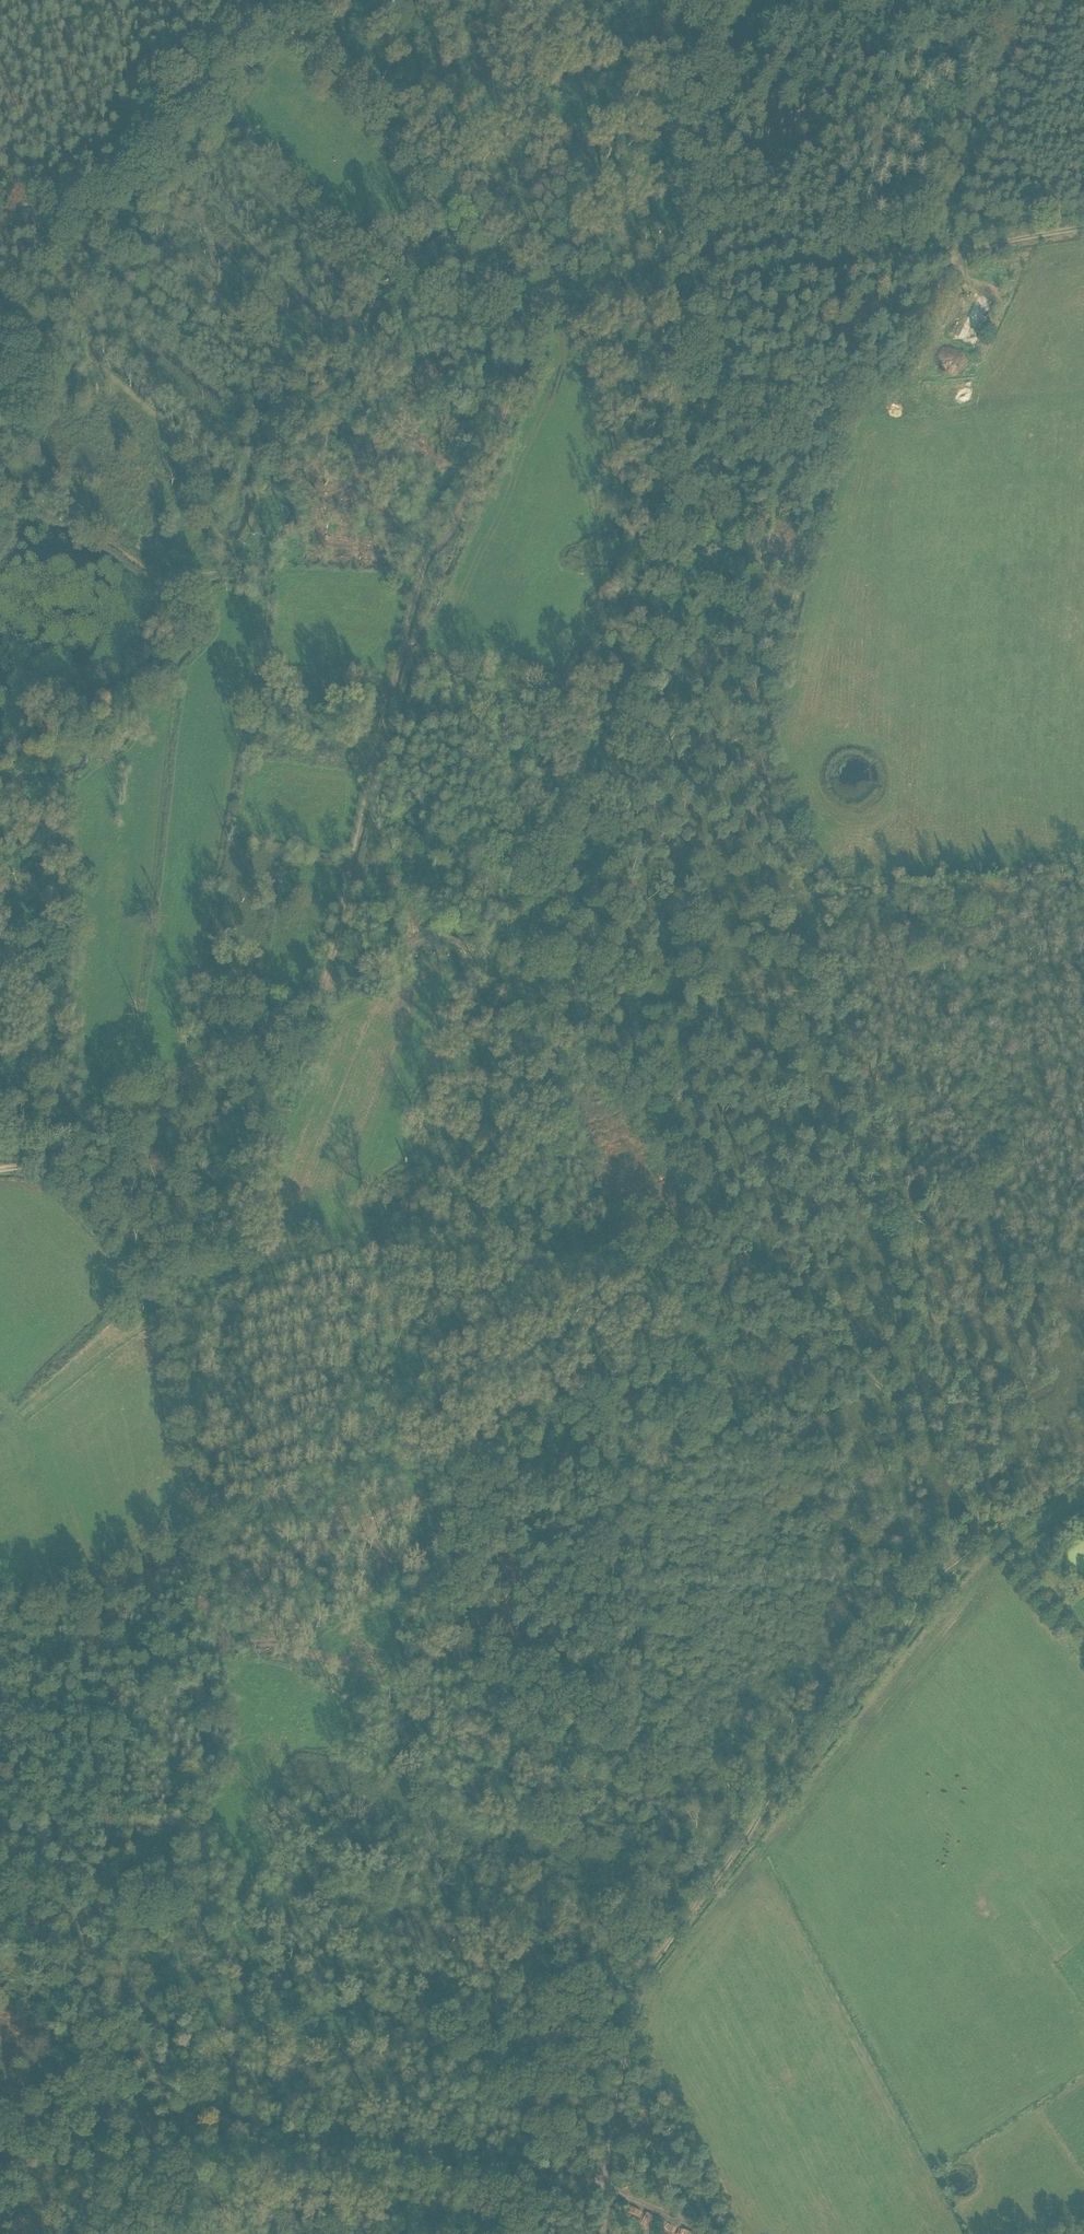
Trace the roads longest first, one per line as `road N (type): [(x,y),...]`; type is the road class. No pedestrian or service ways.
road 1 (track): [(600,2233),(637,1990),(775,1787),(820,1747),(951,1561),(981,1532),(952,1429),(784,1323),(677,1178),(577,1000),(603,861),(659,739),(744,654),(771,518),(830,421),(903,365),(956,251)]
road 2 (track): [(0,1830),(110,1822),(93,1977),(101,2006),(181,2113),(278,2140),(423,2149),(581,2173),(701,2233)]
road 3 (track): [(543,302),(489,450),(450,533),(421,572),(332,962),(315,1003)]
road 4 (track): [(1083,230),(736,278),(616,309),(543,302),(501,288),(457,259),(449,229)]
road 5 (track): [(577,1000),(471,965),(460,943),(435,936),(162,1090),(65,1156),(0,1168)]

